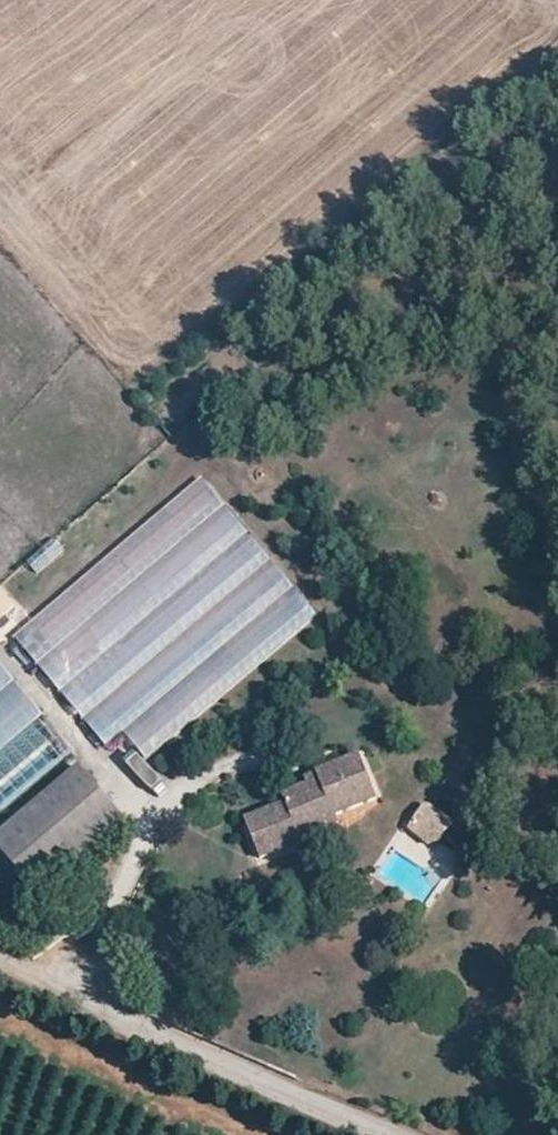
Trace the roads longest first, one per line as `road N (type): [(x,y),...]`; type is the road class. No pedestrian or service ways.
road 1 (track): [(0,952),(404,1134)]

